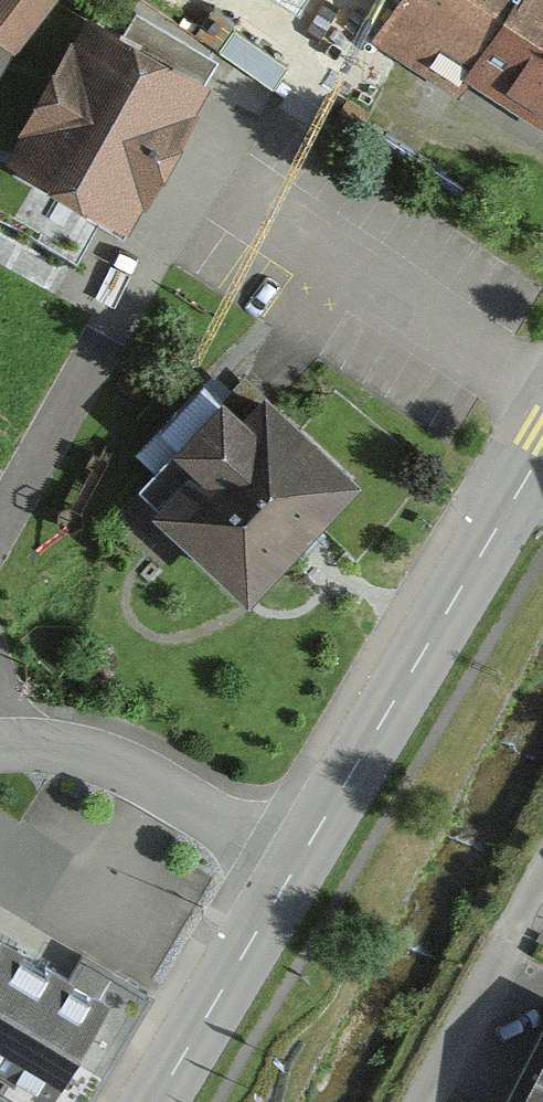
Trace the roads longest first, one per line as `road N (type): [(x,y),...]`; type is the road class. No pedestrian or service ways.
road 1 (residential): [(240,95),(0,520)]
road 2 (tertiary): [(298,869),(542,456)]
road 3 (residential): [(10,744),(102,759),(298,869)]
road 4 (tertiary): [(154,1101),(298,869)]
road 5 (residential): [(542,881),(426,1101)]

